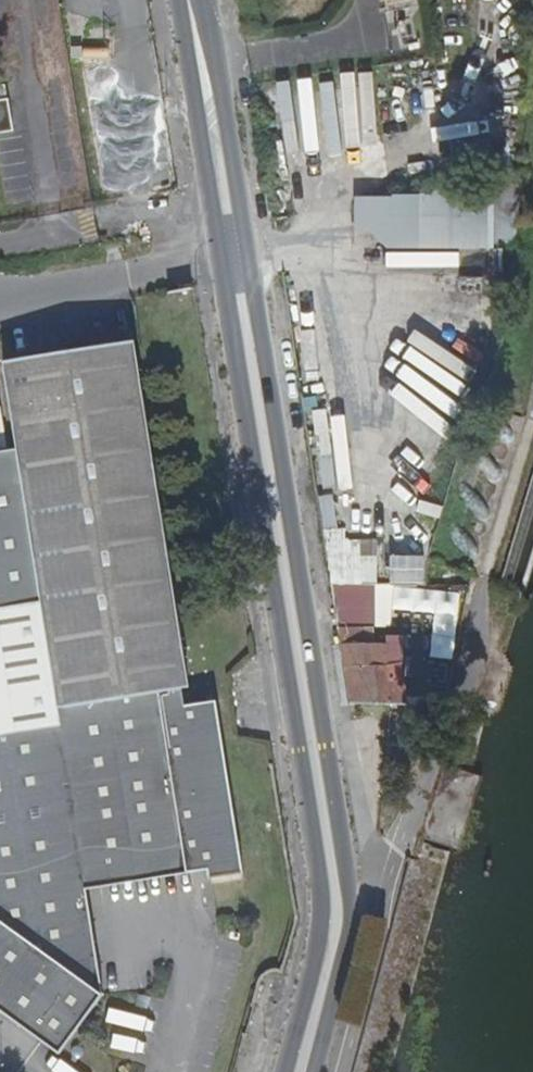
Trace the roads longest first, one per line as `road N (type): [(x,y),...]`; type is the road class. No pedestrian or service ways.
road 1 (secondary): [(185,0),(326,826)]
road 2 (secondary): [(301,1071),(324,985),(334,899),(326,826)]

